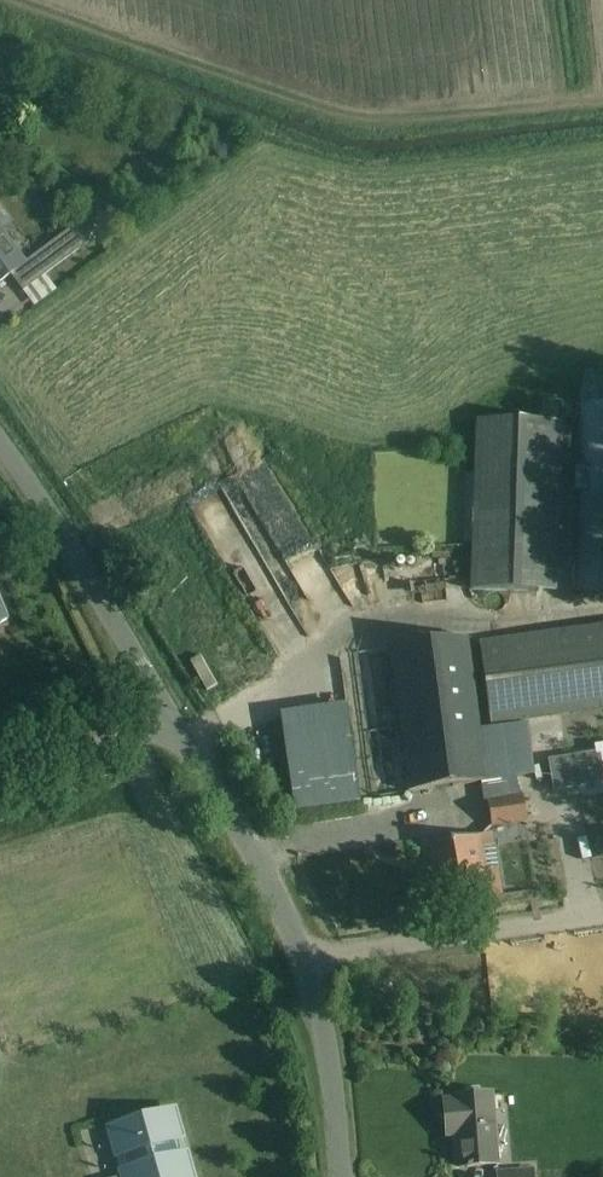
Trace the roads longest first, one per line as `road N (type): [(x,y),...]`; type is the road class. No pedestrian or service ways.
road 1 (track): [(17,0),(360,120),(551,107)]
road 2 (unclassified): [(339,1176),(329,1062),(300,957),(261,851),(173,720)]
road 3 (unclassified): [(173,720),(0,437)]
road 4 (track): [(300,957),(602,917)]
road 5 (unclassified): [(0,771),(173,720)]

